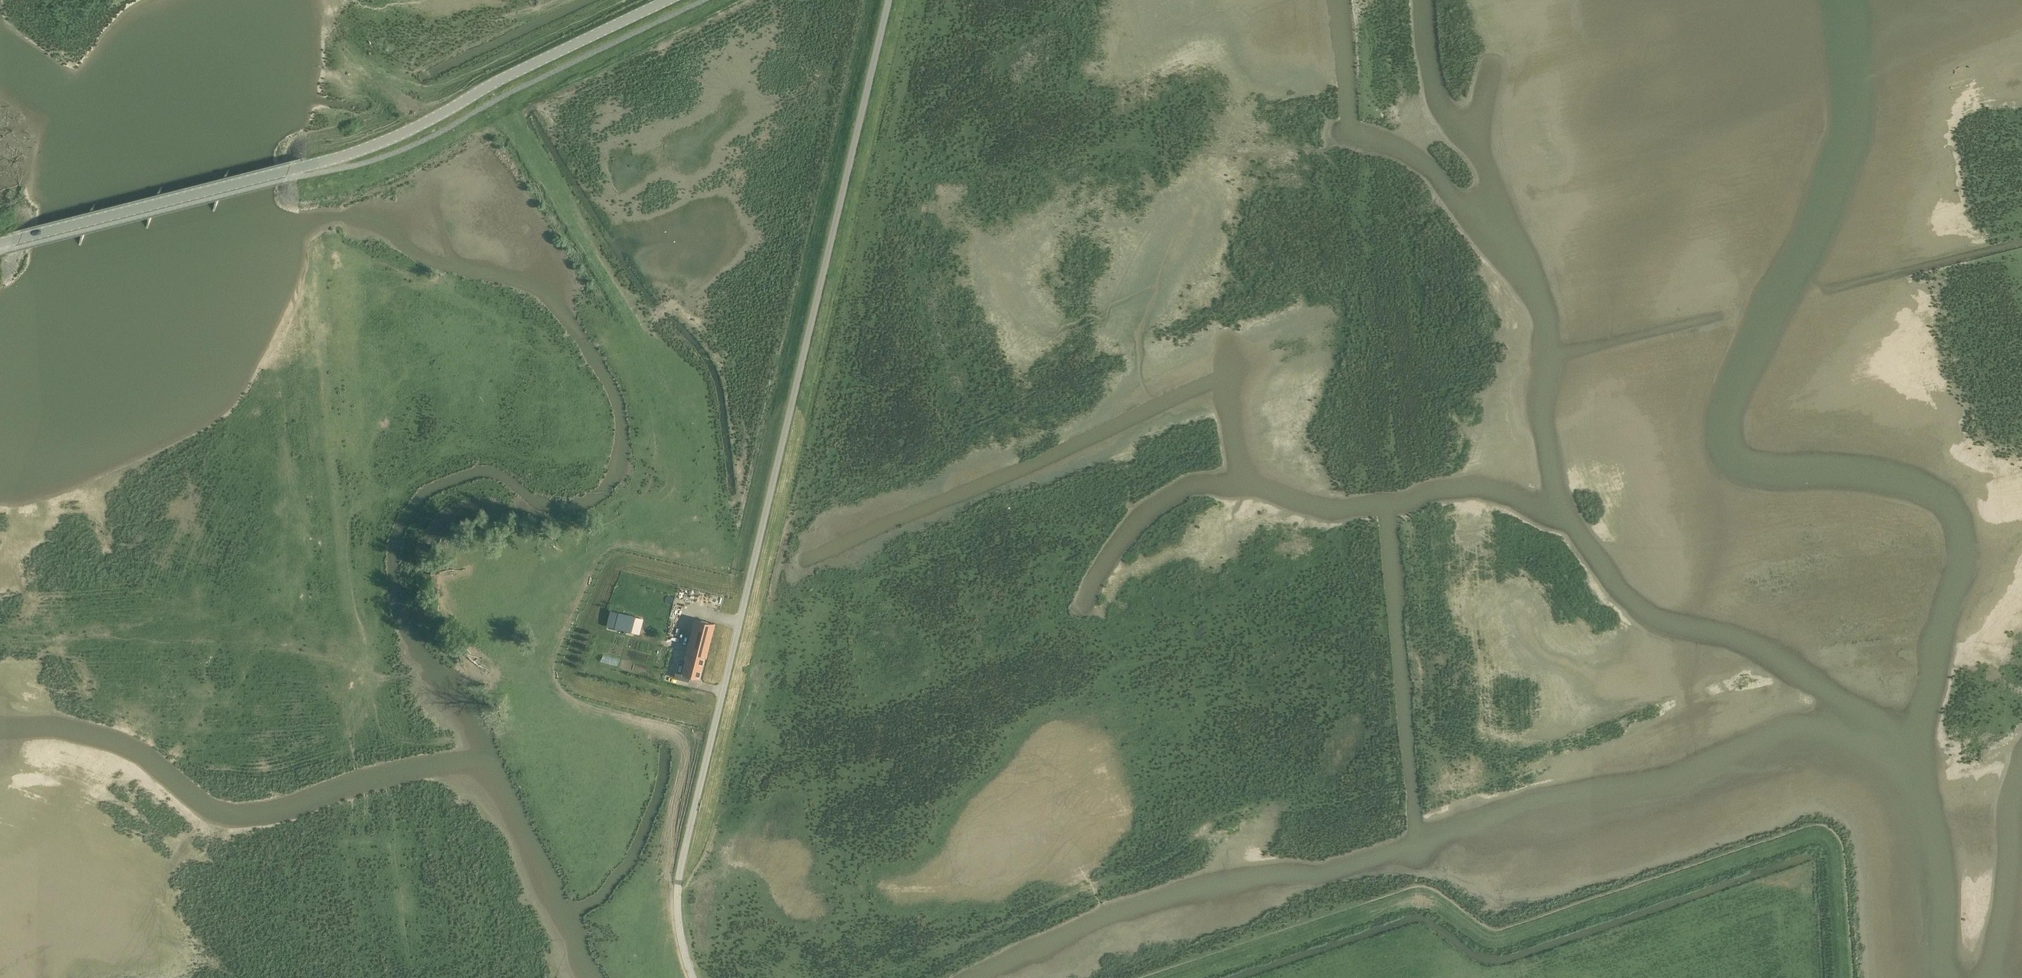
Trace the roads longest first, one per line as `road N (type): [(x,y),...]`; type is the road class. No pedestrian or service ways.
road 1 (unclassified): [(691,977),(675,914),(679,882),(888,0)]
road 2 (secondary): [(669,0),(348,153),(15,238)]

